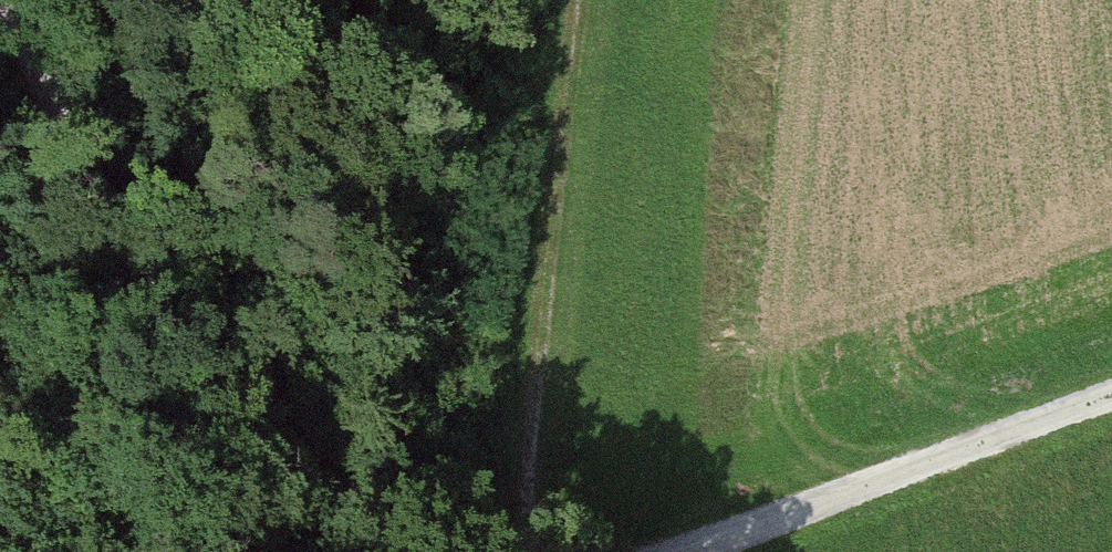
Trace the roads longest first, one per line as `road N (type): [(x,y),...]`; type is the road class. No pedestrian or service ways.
road 1 (track): [(12,0),(85,177),(178,332),(383,529),(441,551)]
road 2 (track): [(522,551),(562,0)]
road 3 (track): [(1111,397),(690,551)]

